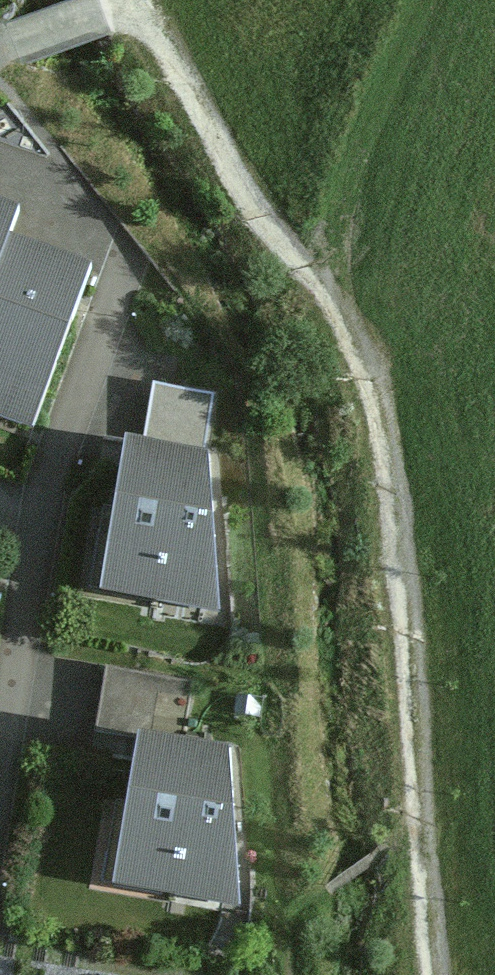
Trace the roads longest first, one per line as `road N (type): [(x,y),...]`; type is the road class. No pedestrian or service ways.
road 1 (track): [(111,9),(141,18),(345,319),(388,503),(428,974)]
road 2 (residential): [(0,764),(53,469),(130,252)]

